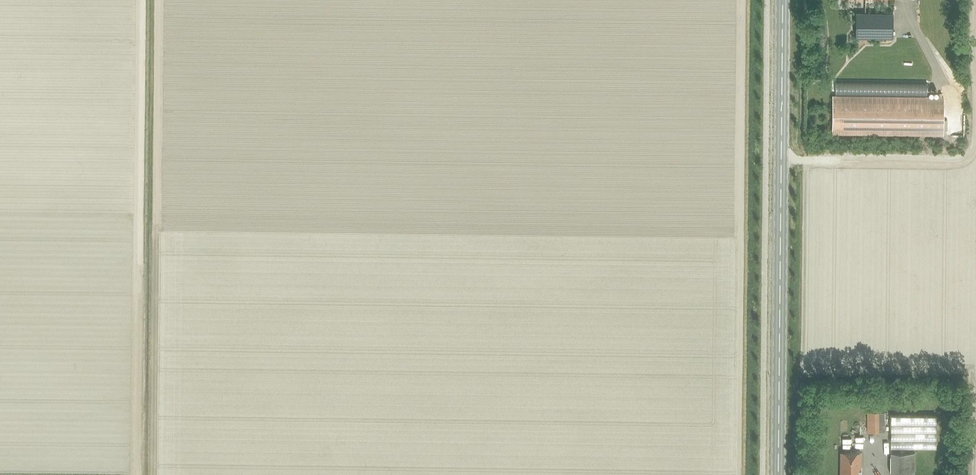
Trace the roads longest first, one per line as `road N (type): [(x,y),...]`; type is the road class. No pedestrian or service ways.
road 1 (secondary): [(778,474),(782,0)]

